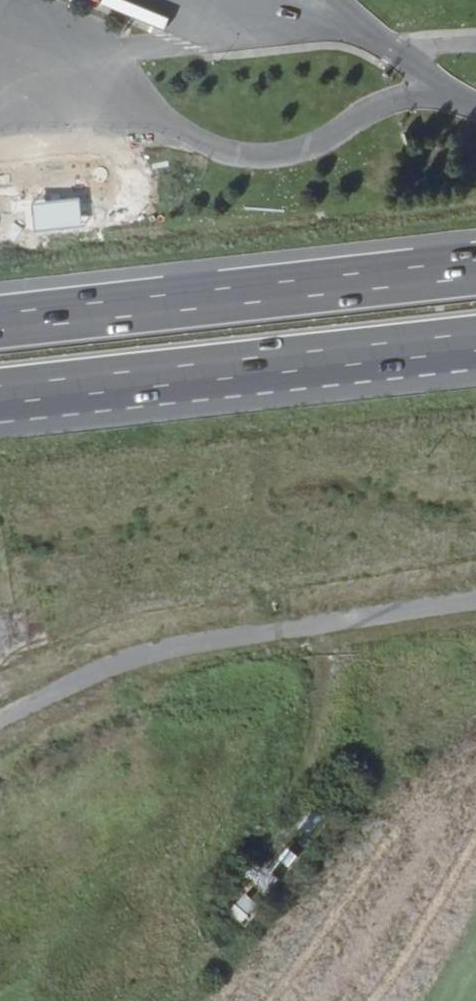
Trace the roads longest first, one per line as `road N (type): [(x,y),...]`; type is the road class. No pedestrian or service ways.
road 1 (unclassified): [(0,998),(105,886),(475,735)]
road 2 (motorway): [(475,267),(0,320)]
road 3 (motorway): [(0,395),(475,342)]
road 4 (track): [(332,779),(353,683),(348,622)]

